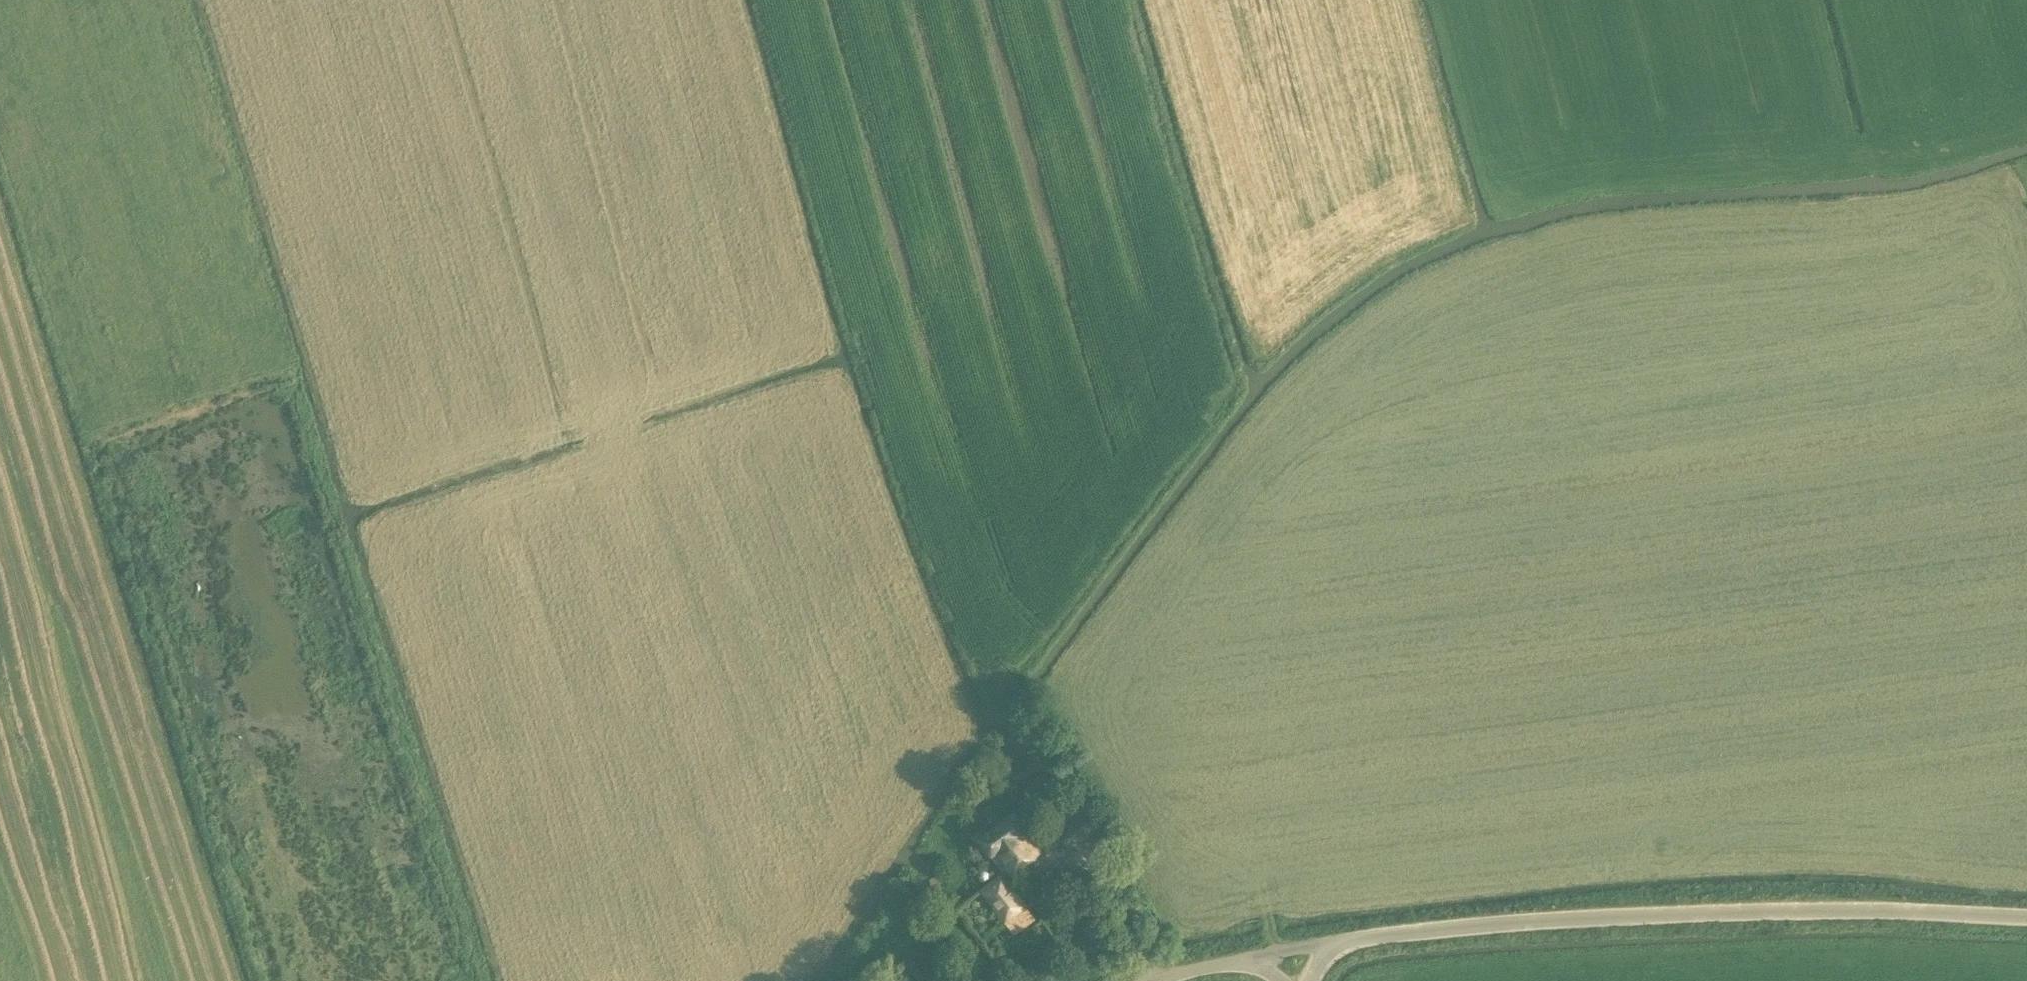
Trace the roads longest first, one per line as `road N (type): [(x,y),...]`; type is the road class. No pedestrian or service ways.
road 1 (unclassified): [(1301,964),(1617,938),(1906,934),(2026,941)]
road 2 (unclassified): [(1146,980),(1301,964)]

